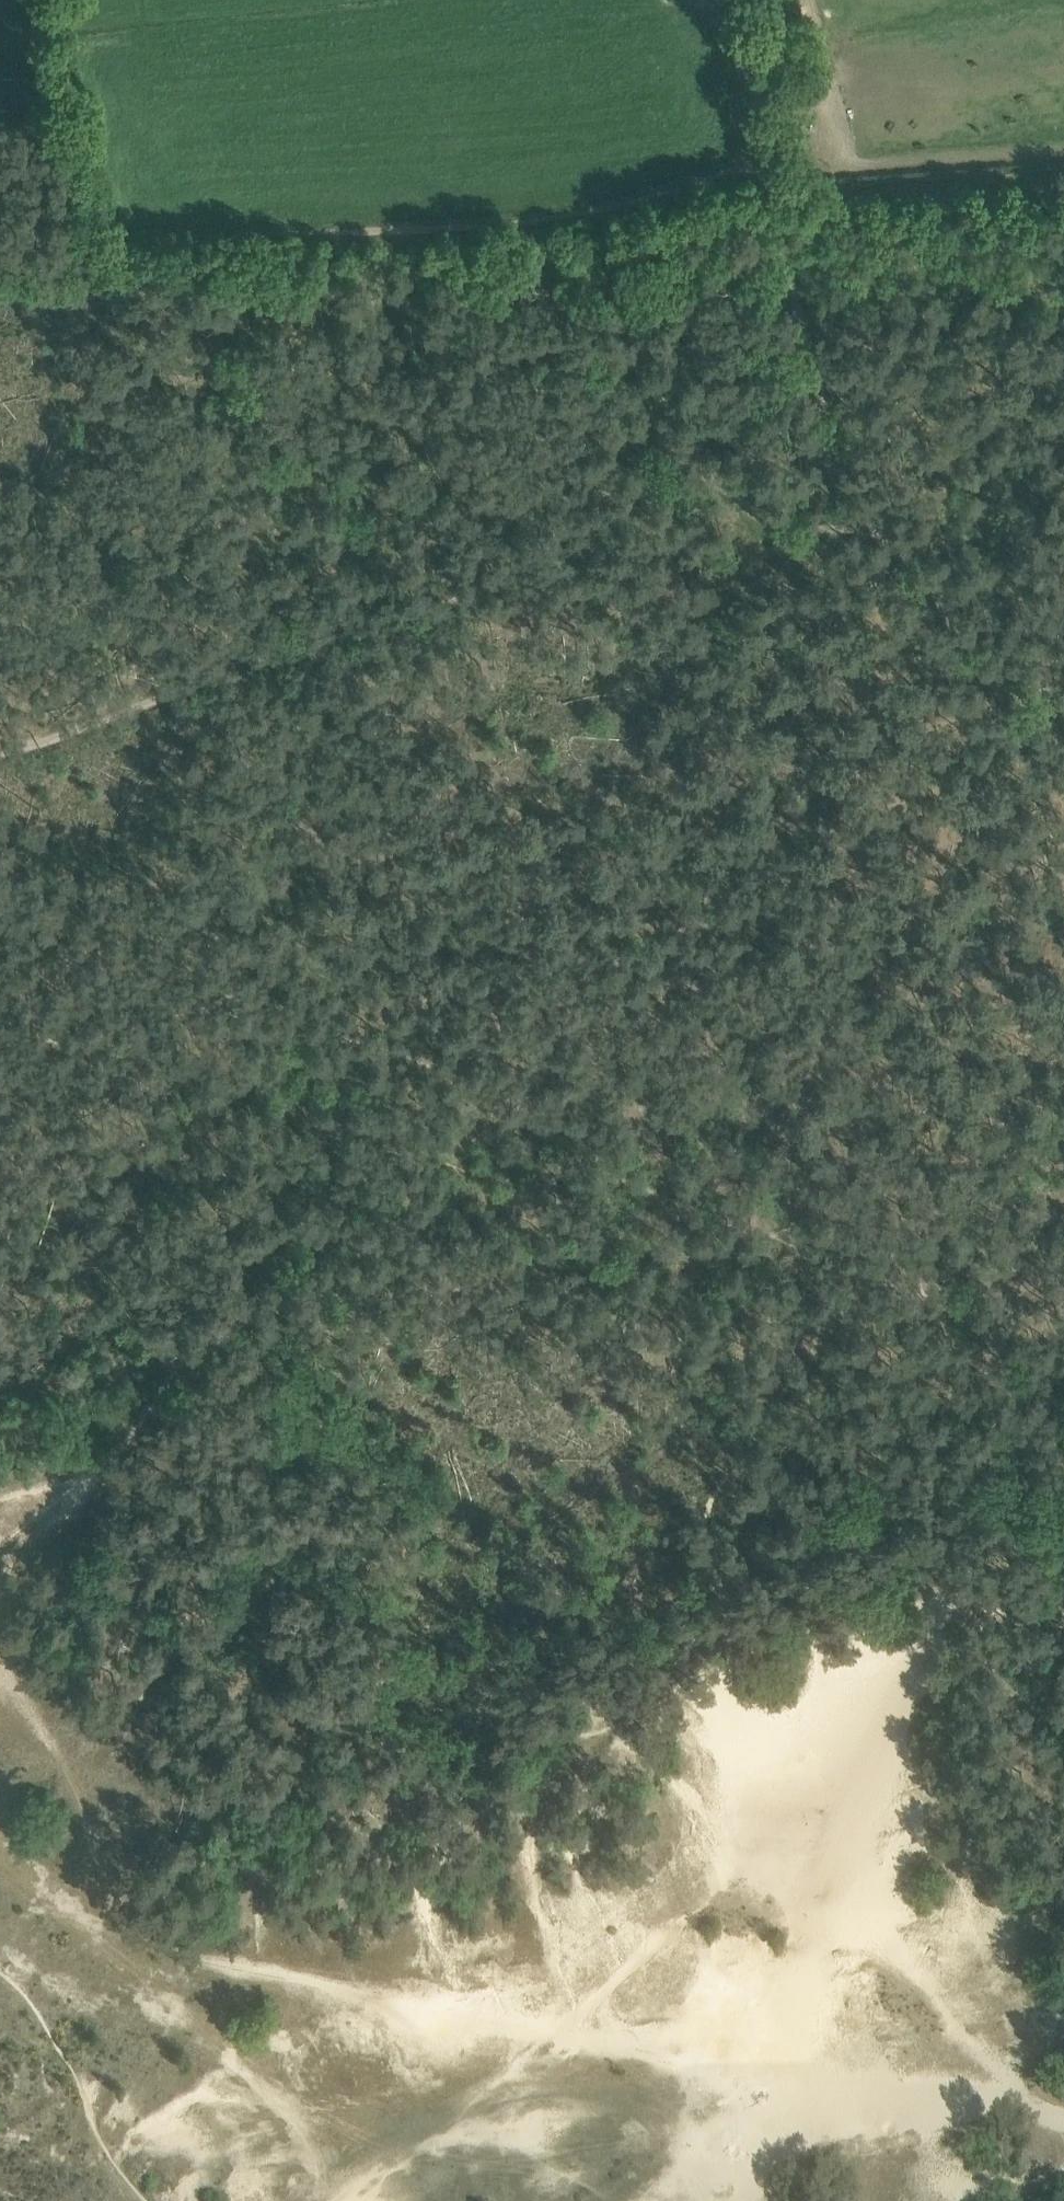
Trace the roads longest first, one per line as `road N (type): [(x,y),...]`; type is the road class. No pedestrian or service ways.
road 1 (track): [(800,320),(711,437),(507,579),(0,756)]
road 2 (track): [(1054,693),(982,646),(844,497),(823,444),(814,362),(800,320)]
road 3 (track): [(1063,2121),(956,2088),(841,2102),(689,2145)]
road 4 (track): [(885,539),(855,544),(793,534),(686,454)]
road 5 (track): [(763,163),(731,0)]
road 6 (track): [(800,320),(763,163)]

